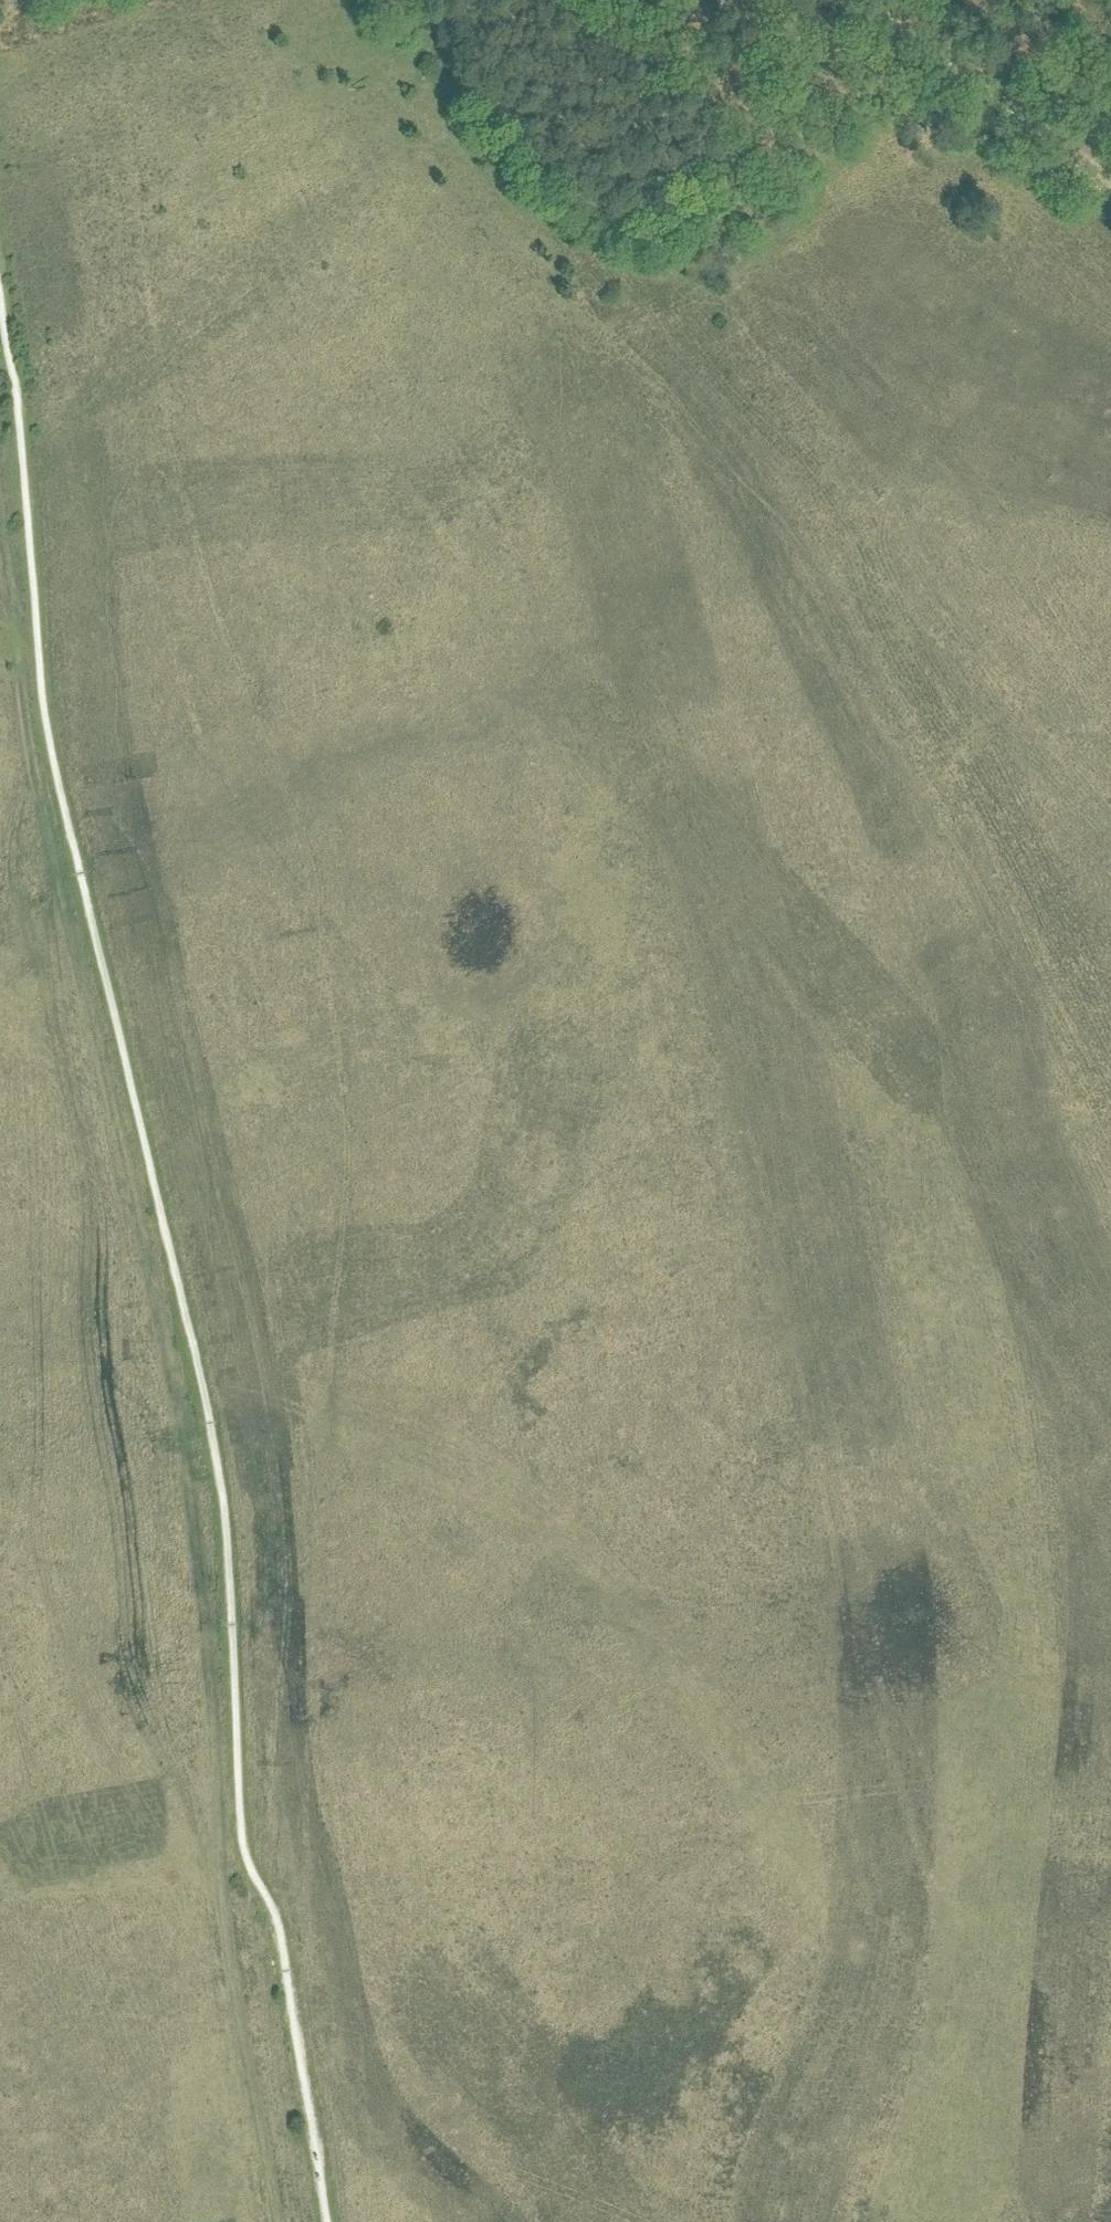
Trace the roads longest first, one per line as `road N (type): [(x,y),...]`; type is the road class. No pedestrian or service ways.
road 1 (track): [(1110,187),(884,0)]

